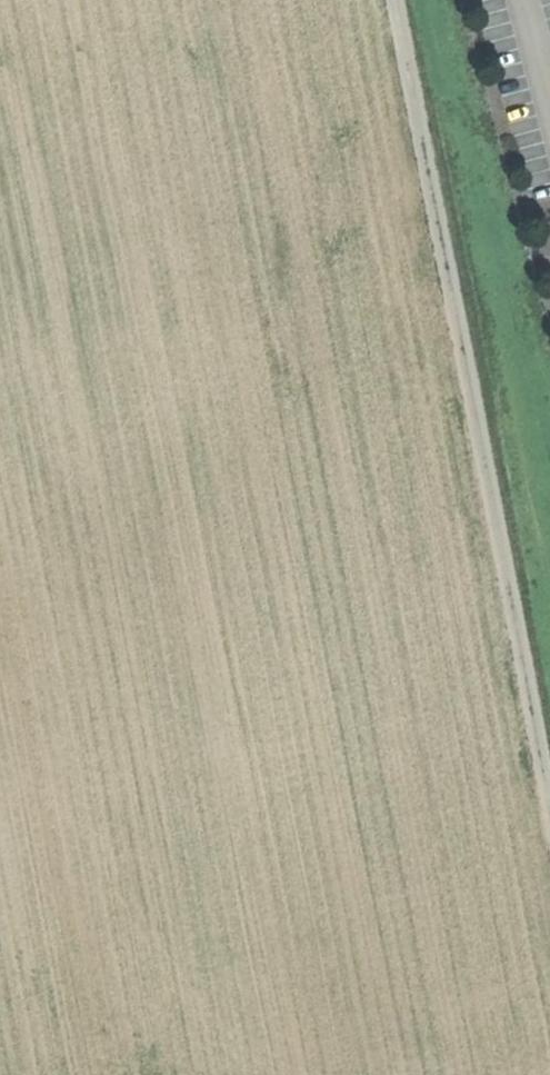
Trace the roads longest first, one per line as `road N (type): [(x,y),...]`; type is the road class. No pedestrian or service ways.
road 1 (track): [(549,812),(392,0)]

